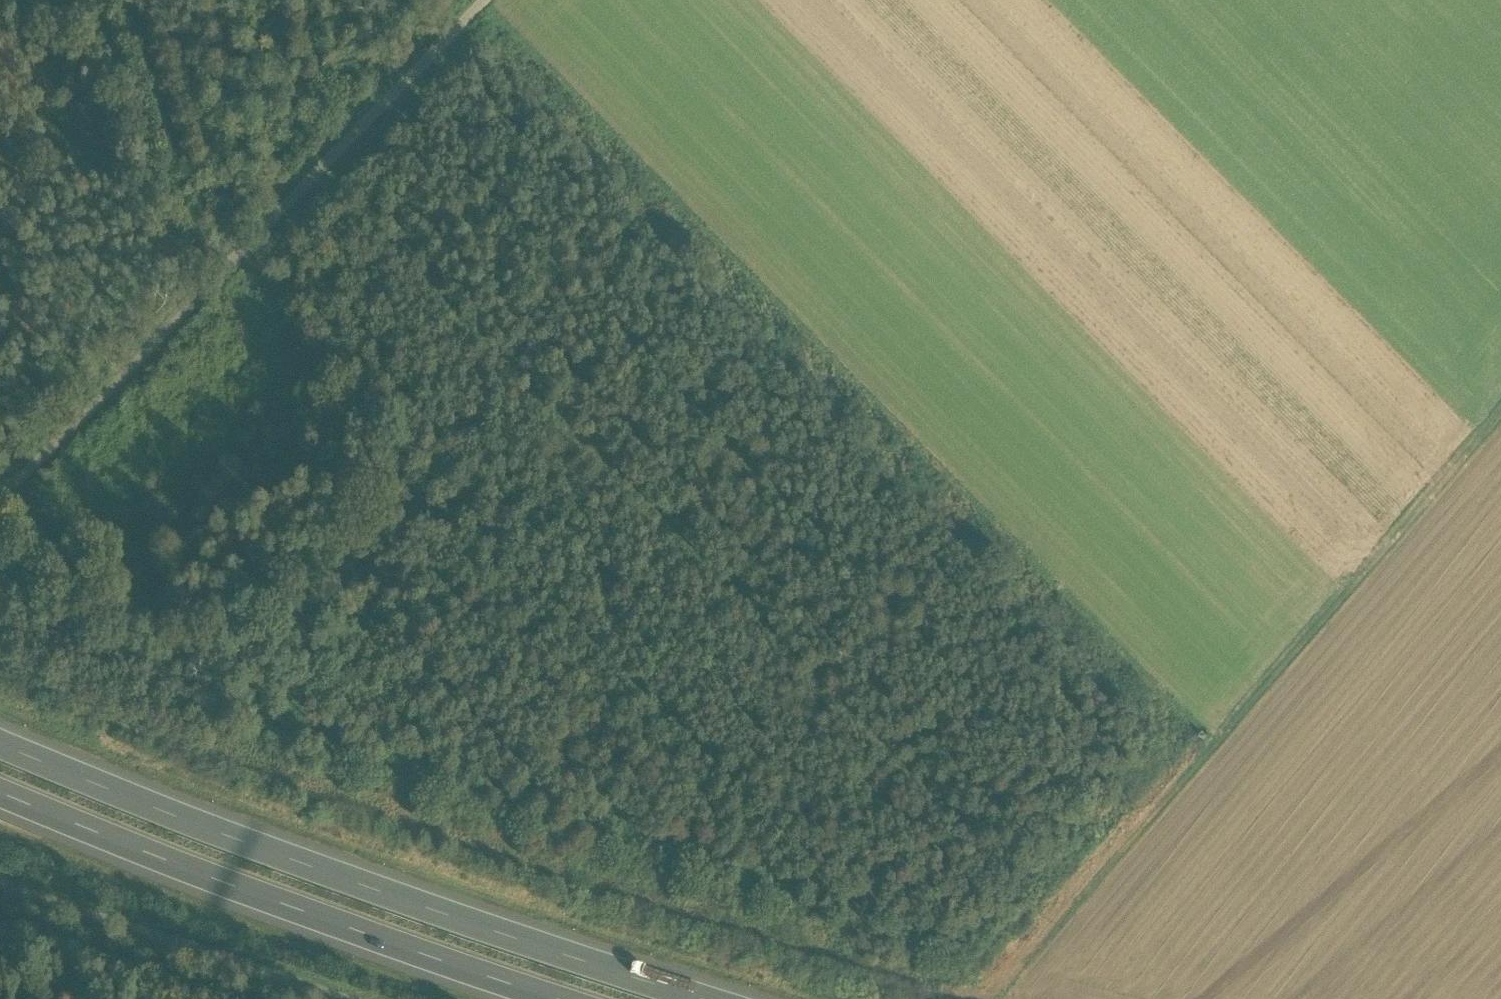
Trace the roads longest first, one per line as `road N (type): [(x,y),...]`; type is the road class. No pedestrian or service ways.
road 1 (track): [(1500,414),(997,997),(209,728)]
road 2 (motorway): [(714,998),(407,903),(0,747)]
road 3 (track): [(486,0),(0,501)]
road 4 (motorway): [(0,796),(579,998)]
road 5 (track): [(346,998),(0,896)]
road 6 (track): [(0,525),(84,612)]

